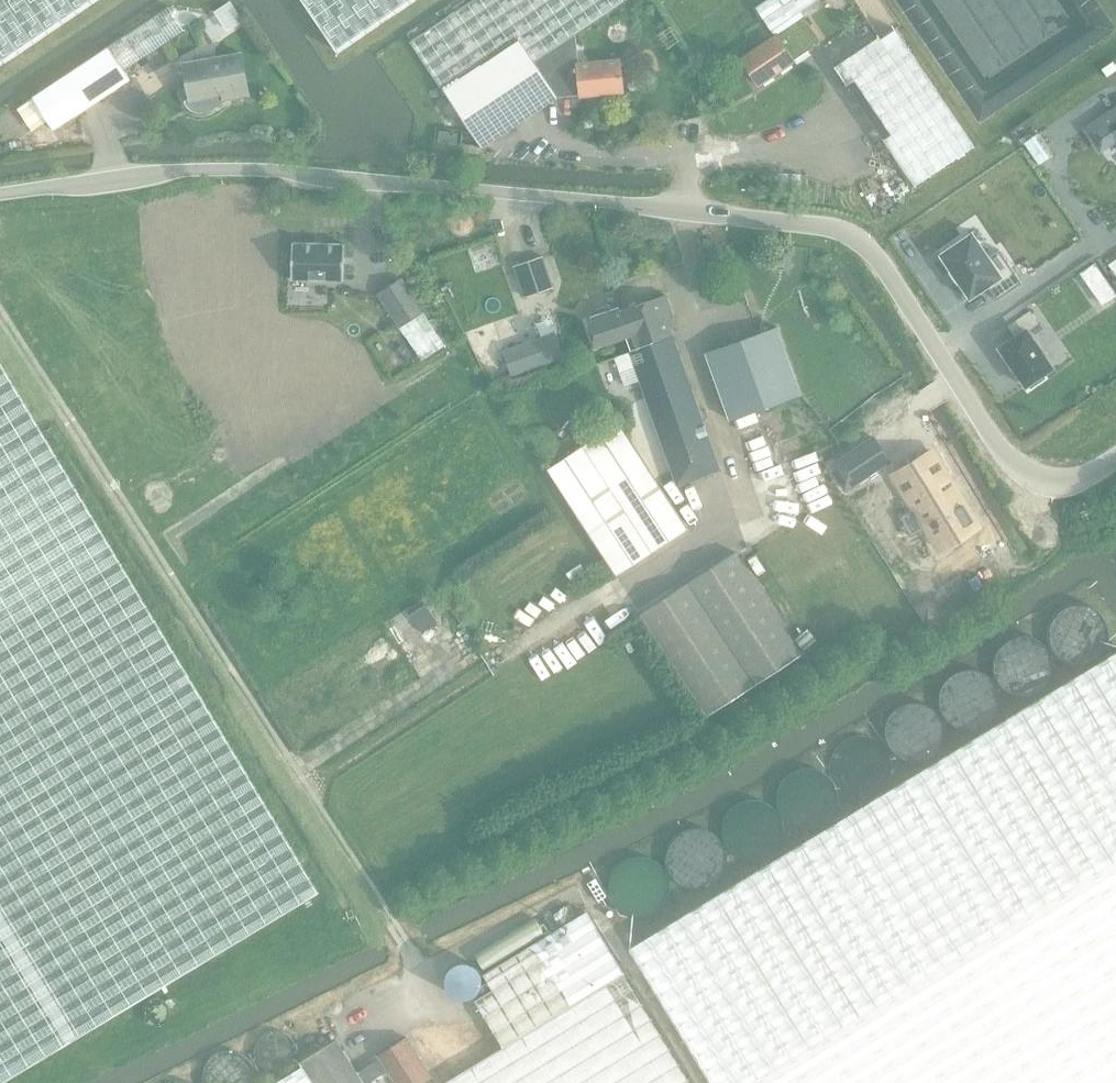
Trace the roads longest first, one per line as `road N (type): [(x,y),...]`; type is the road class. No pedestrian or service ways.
road 1 (unclassified): [(0,195),(181,170),(264,169),(845,231),(869,247),(1019,470),(1051,485),(1080,483),(1115,457)]

